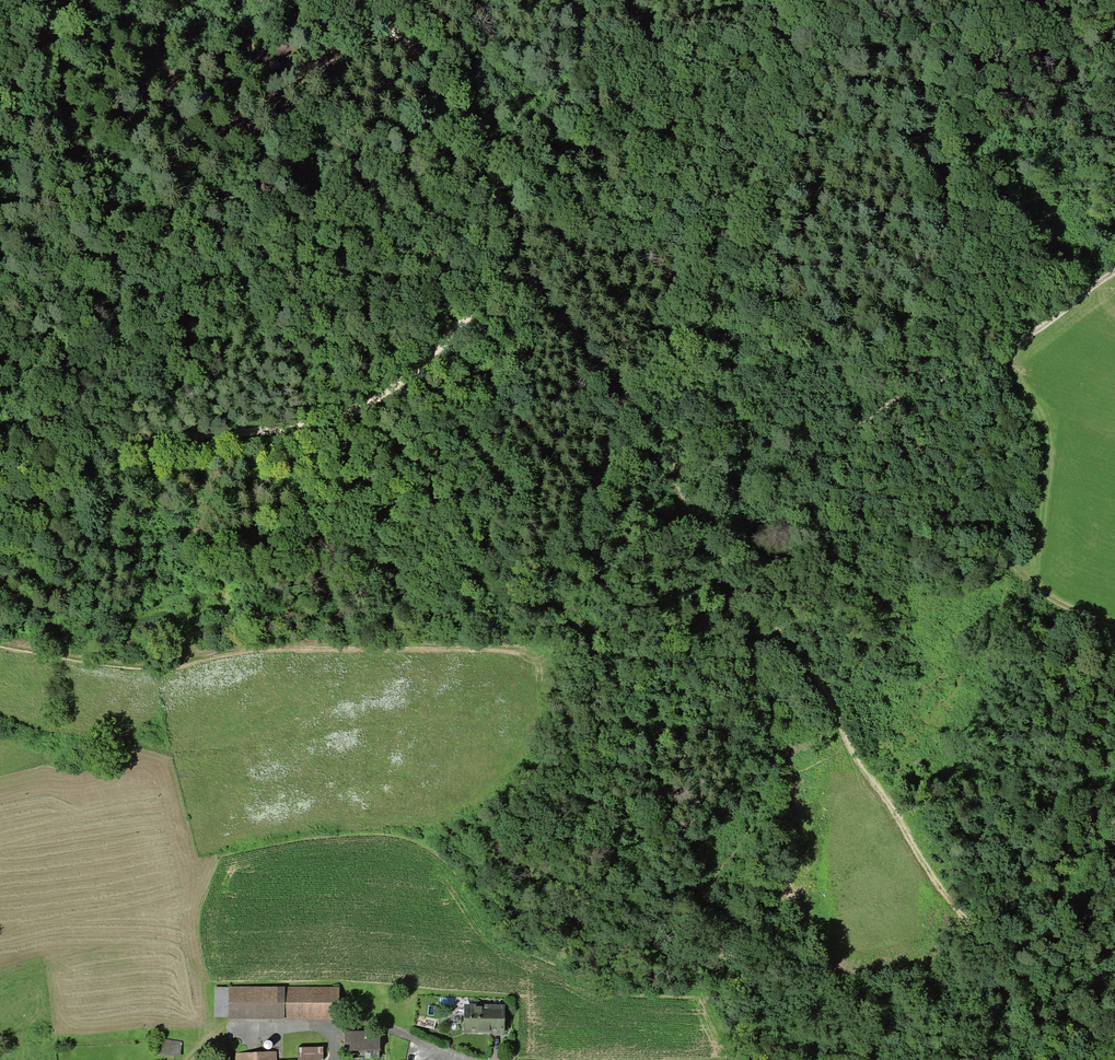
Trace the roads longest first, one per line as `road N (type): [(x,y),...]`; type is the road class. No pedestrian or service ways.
road 1 (trunk): [(40,0),(246,279),(330,440),(359,517),(410,723),(434,1059)]
road 2 (track): [(0,646),(140,668),(341,645),(511,647),(539,656),(528,737),(473,800),(433,816),(305,823),(203,841)]
road 3 (track): [(0,461),(342,417),(418,369),(471,314),(502,269),(506,247),(479,133),(443,74),(352,0)]
road 4 (track): [(686,452),(742,592),(793,651),(906,833),(971,925),(1078,1020),(1104,1059)]
road 5 (track): [(1114,624),(1039,587),(947,492),(898,411)]
road 6 (track): [(184,1059),(209,1033),(209,1014),(200,981),(166,959),(132,949),(81,954),(0,978)]
road 7 (track): [(898,411),(1031,338),(1114,275)]

